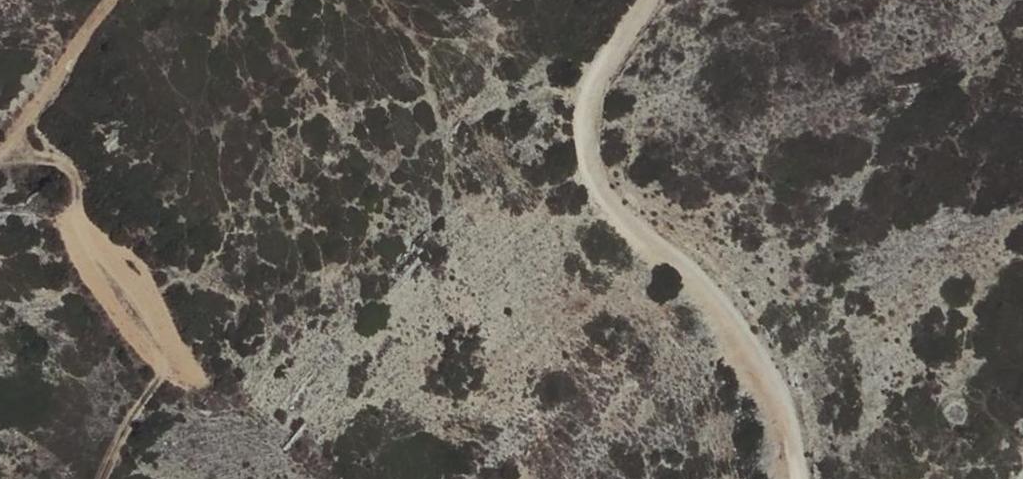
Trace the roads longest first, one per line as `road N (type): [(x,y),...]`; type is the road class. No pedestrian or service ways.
road 1 (track): [(642,0),(595,76),(583,142),(612,196),(754,345),(806,478)]
road 2 (track): [(106,0),(64,36),(0,144)]

